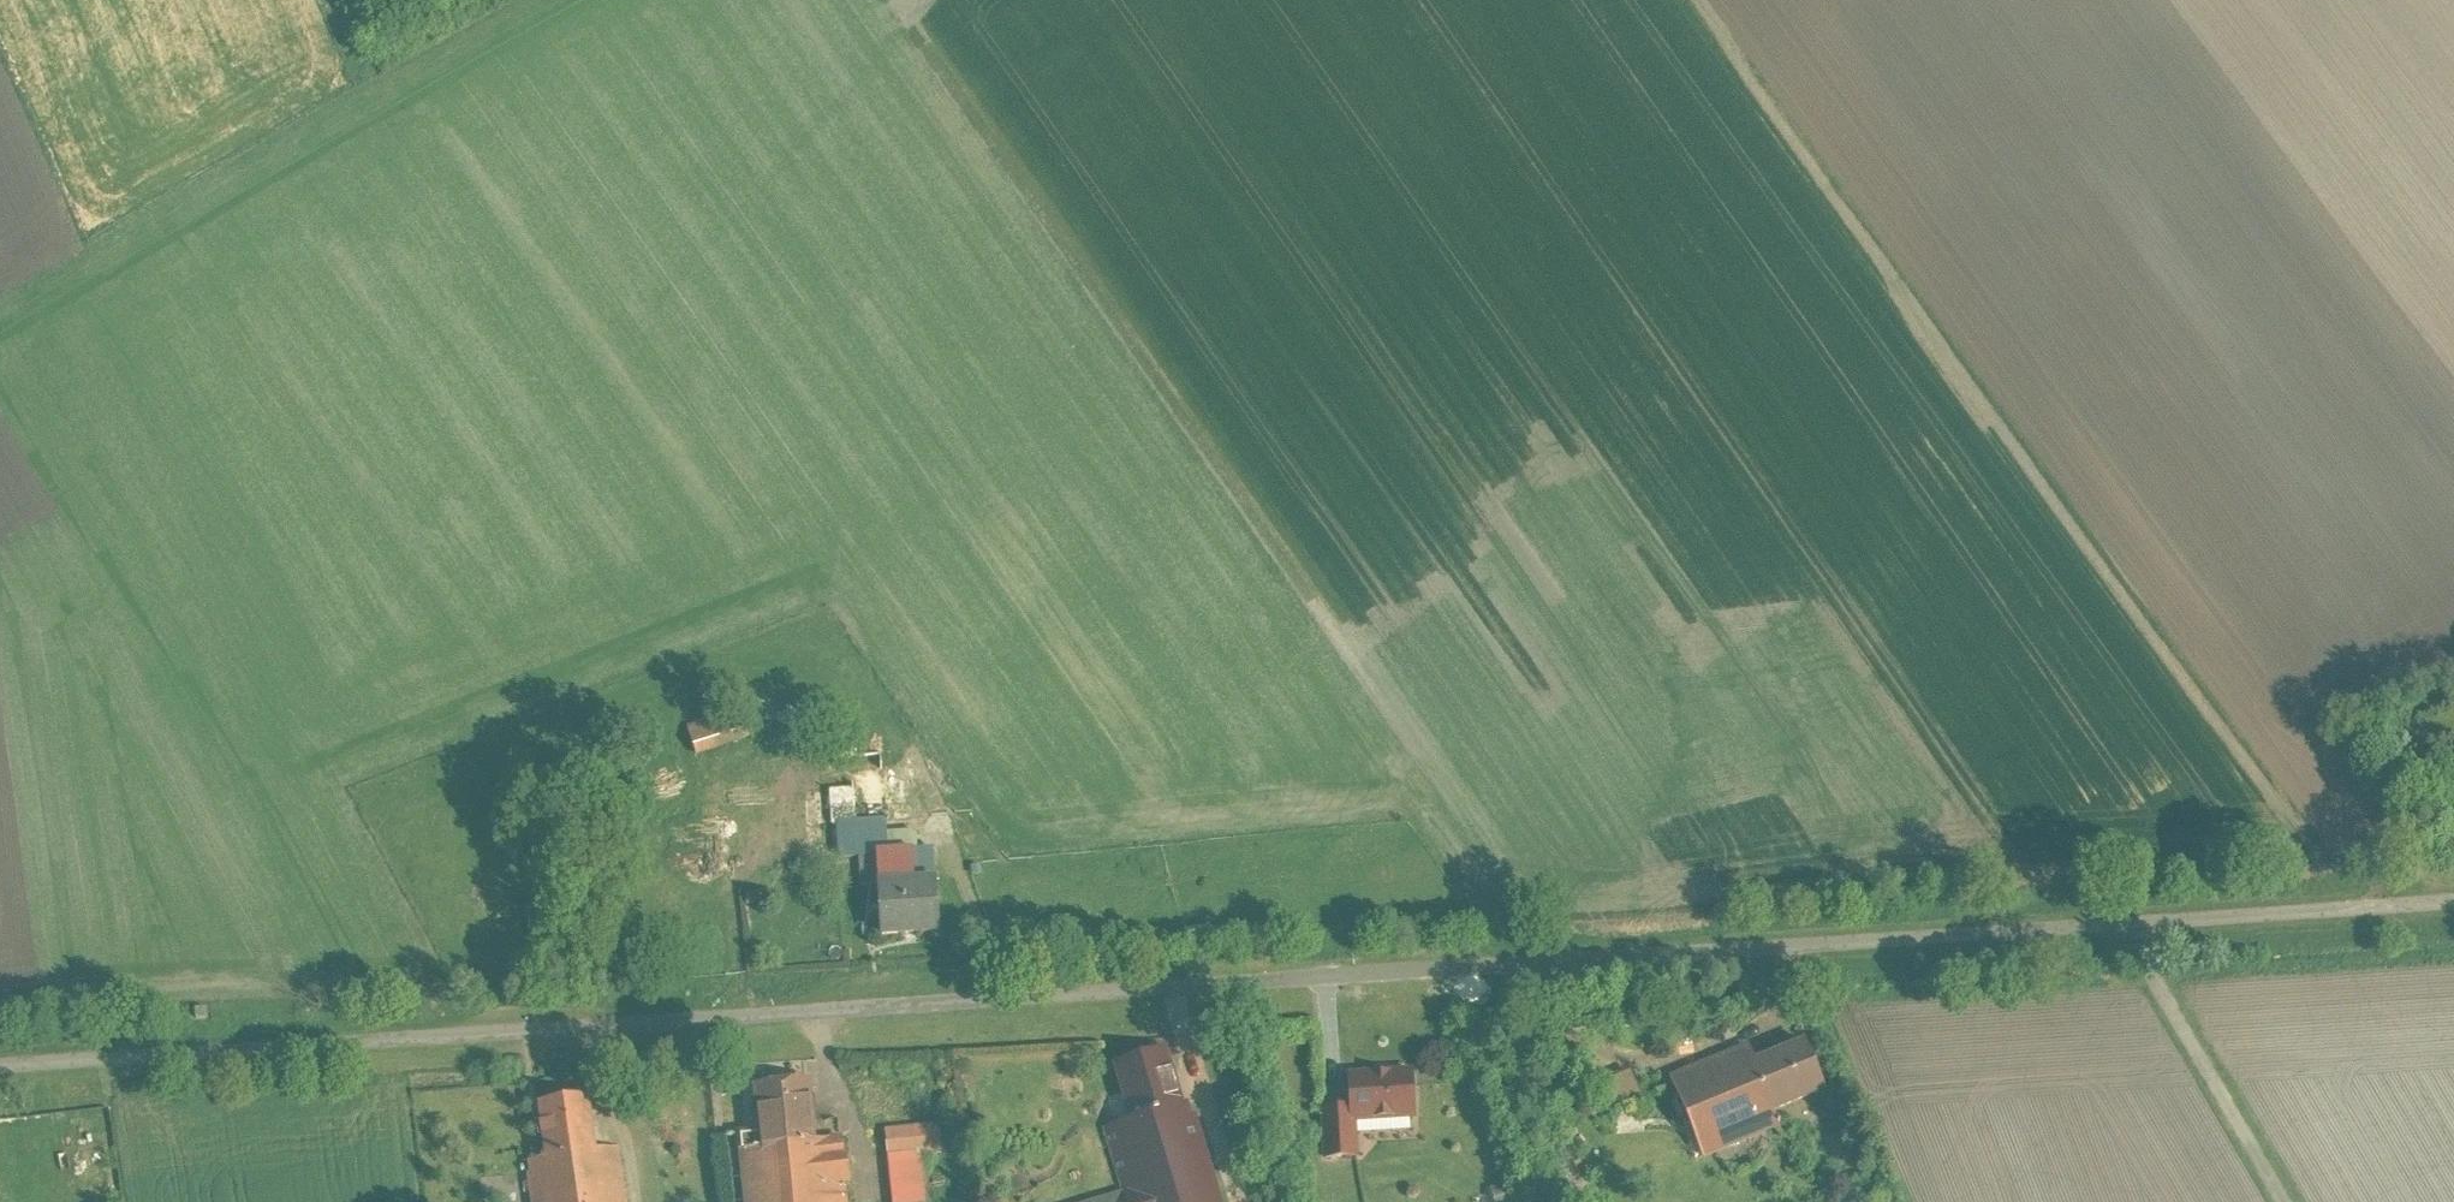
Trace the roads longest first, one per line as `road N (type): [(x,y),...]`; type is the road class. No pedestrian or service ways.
road 1 (unclassified): [(0,1067),(2453,903)]

